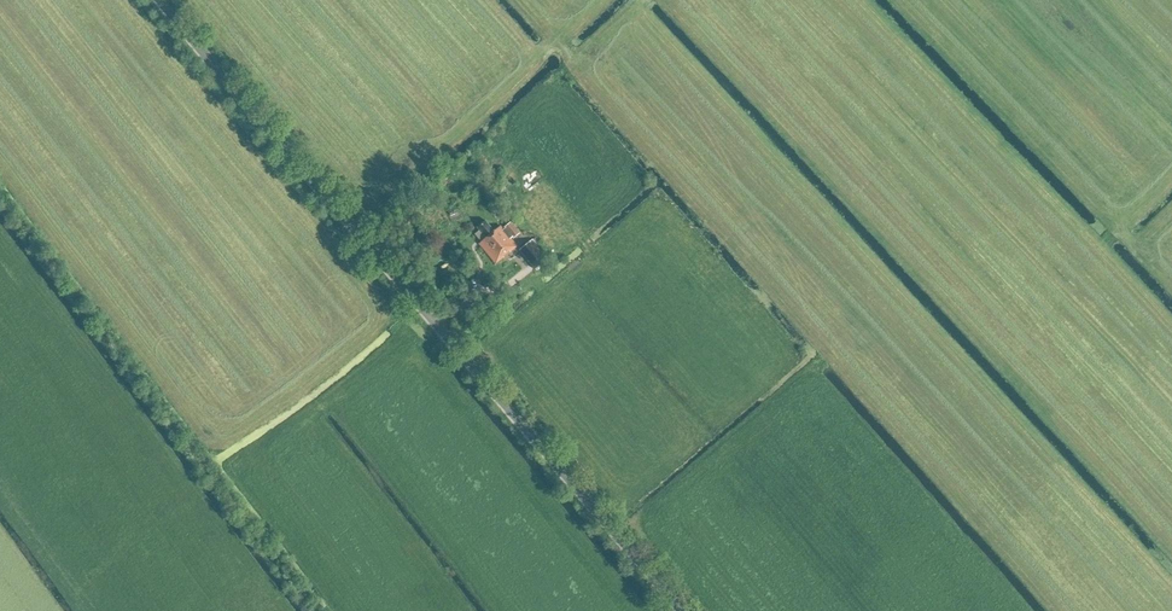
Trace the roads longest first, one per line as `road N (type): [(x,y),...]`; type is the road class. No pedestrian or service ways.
road 1 (tertiary): [(676,610),(157,0)]

